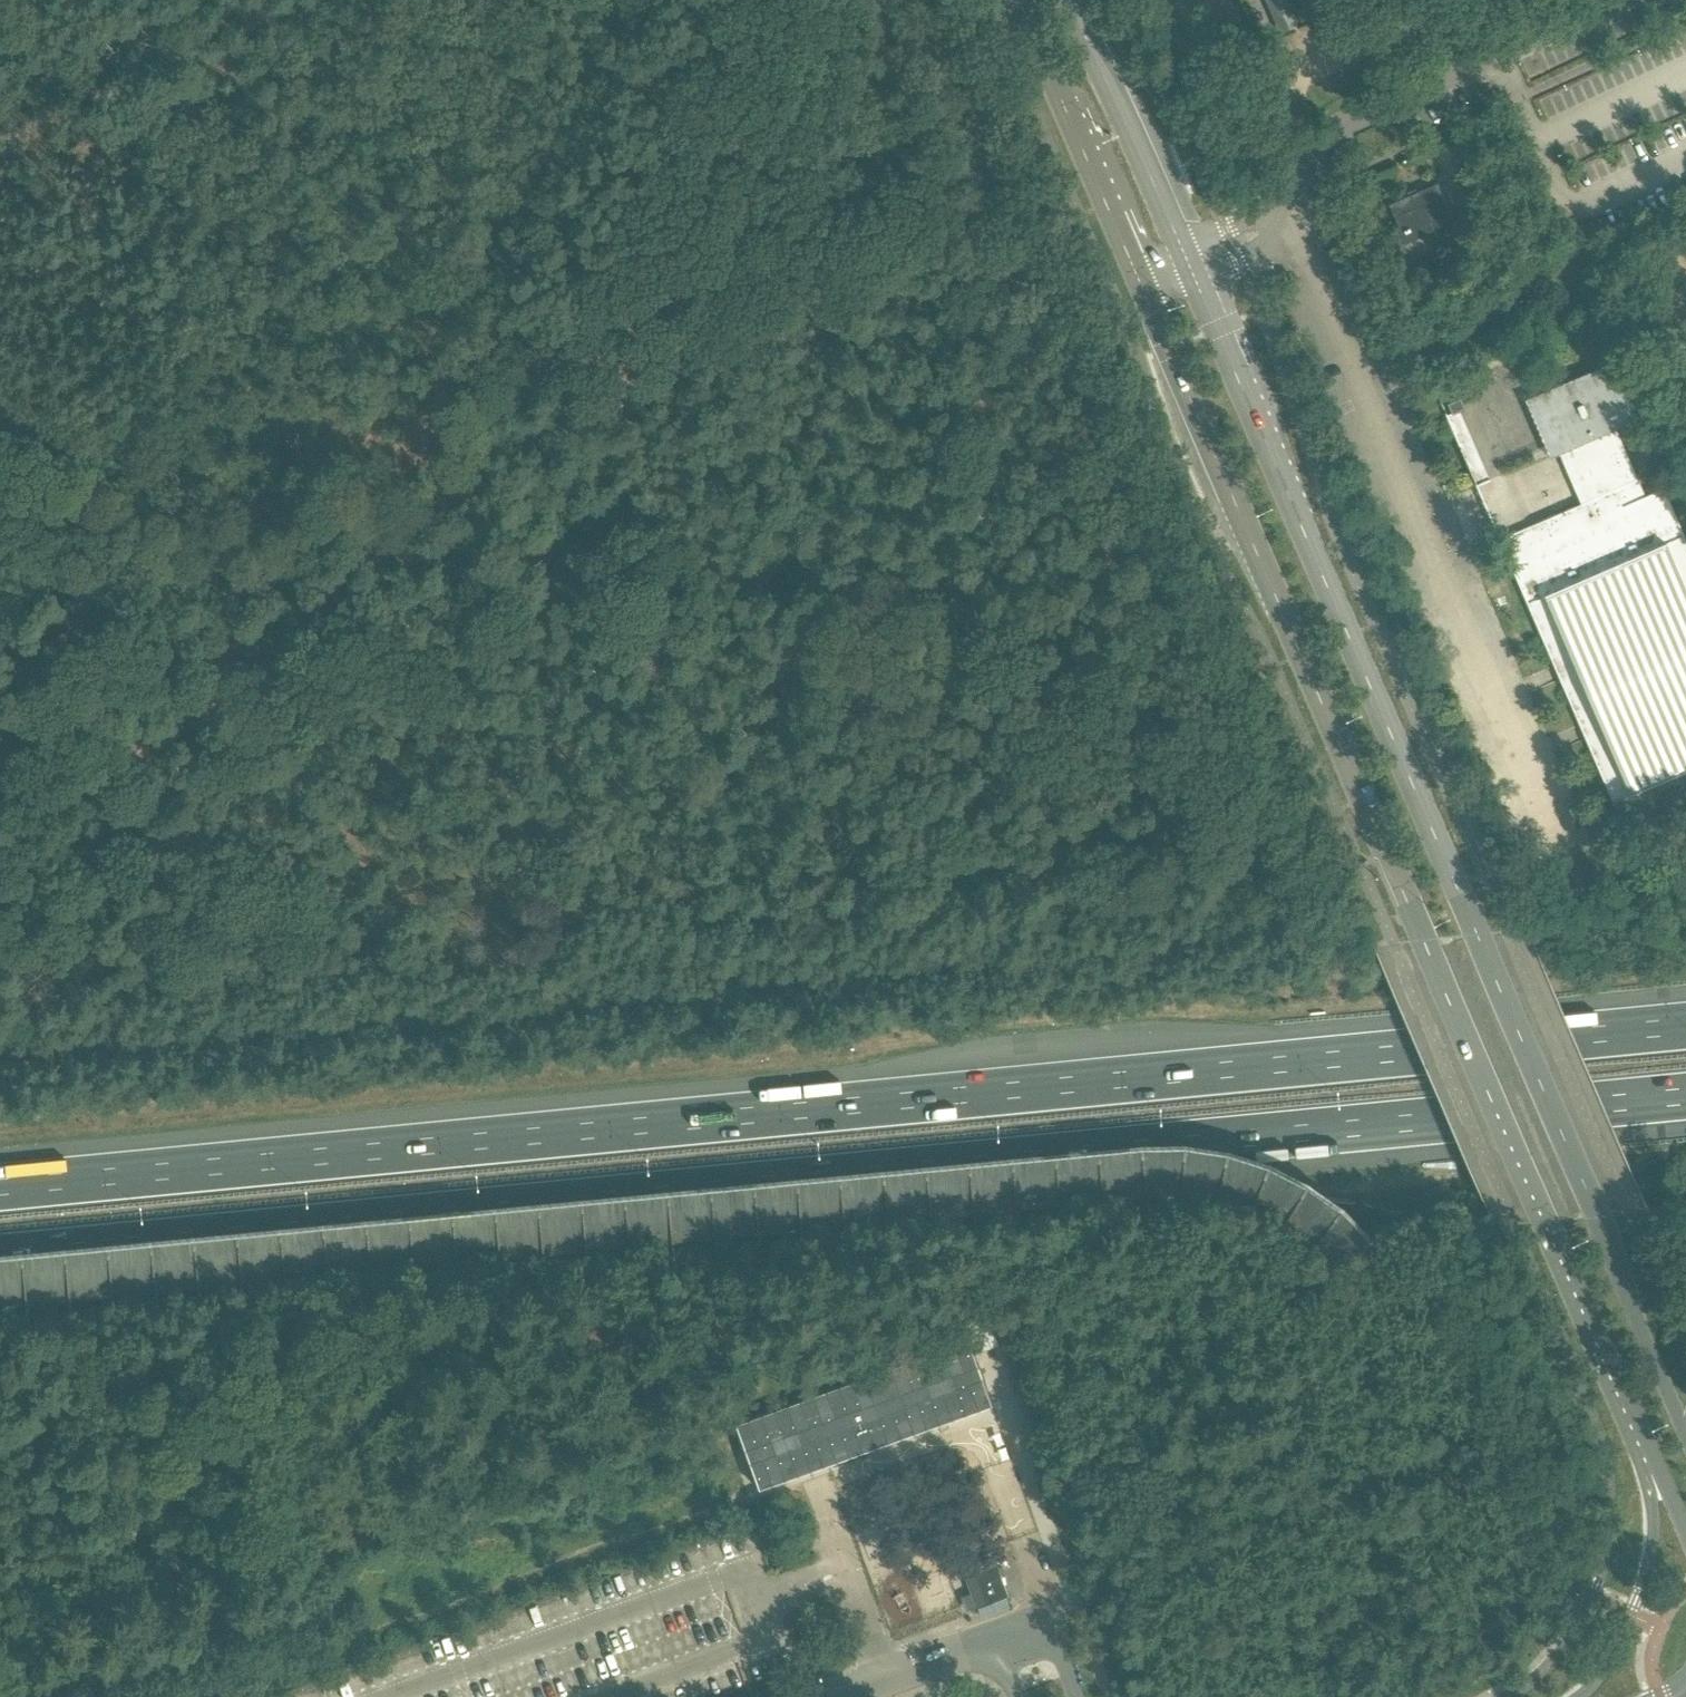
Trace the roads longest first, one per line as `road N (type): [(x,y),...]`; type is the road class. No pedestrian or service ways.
road 1 (track): [(875,0),(1182,717),(1179,743),(1057,873),(1009,893),(746,921),(709,916),(640,880),(591,907),(560,912),(465,875),(214,935),(184,936),(68,907),(39,878),(40,817),(49,777),(117,616),(116,559),(94,511)]
road 2 (motorway): [(0,1262),(1685,1095)]
road 3 (motorway): [(1685,1025),(0,1187)]
road 4 (secondary): [(1685,1433),(1187,262)]
road 5 (secondary): [(1141,283),(1641,1446)]
road 6 (track): [(731,0),(586,297),(510,393),(411,472),(215,548),(146,534),(0,471)]
road 7 (residential): [(1034,1593),(973,1420),(810,1471)]
road 8 (secondary): [(1009,0),(1141,283)]
road 9 (secondary): [(1187,262),(1070,0)]
road 10 (secondary): [(1641,1446),(1654,1532),(1649,1569),(1602,1676),(1579,1696)]
road 11 (residential): [(886,1678),(841,1558)]
road 12 (track): [(117,616),(173,565),(215,548)]

